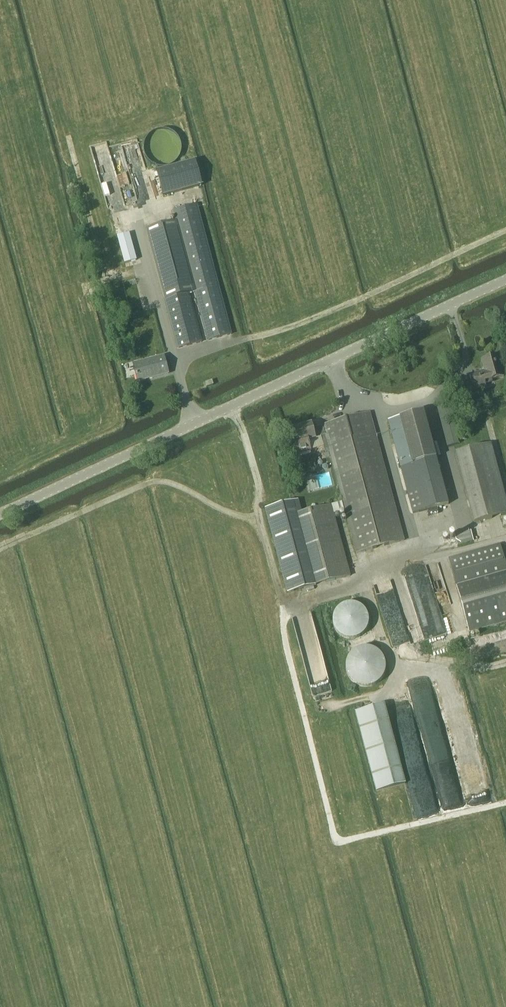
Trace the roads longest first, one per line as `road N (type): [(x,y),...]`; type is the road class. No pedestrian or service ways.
road 1 (track): [(505,802),(337,842),(285,639),(290,608),(261,518),(150,484),(0,552)]
road 2 (unclassified): [(0,517),(505,280)]
road 3 (track): [(175,359),(339,307),(505,232)]
road 4 (track): [(0,471),(107,424),(115,413),(86,285),(149,269)]

